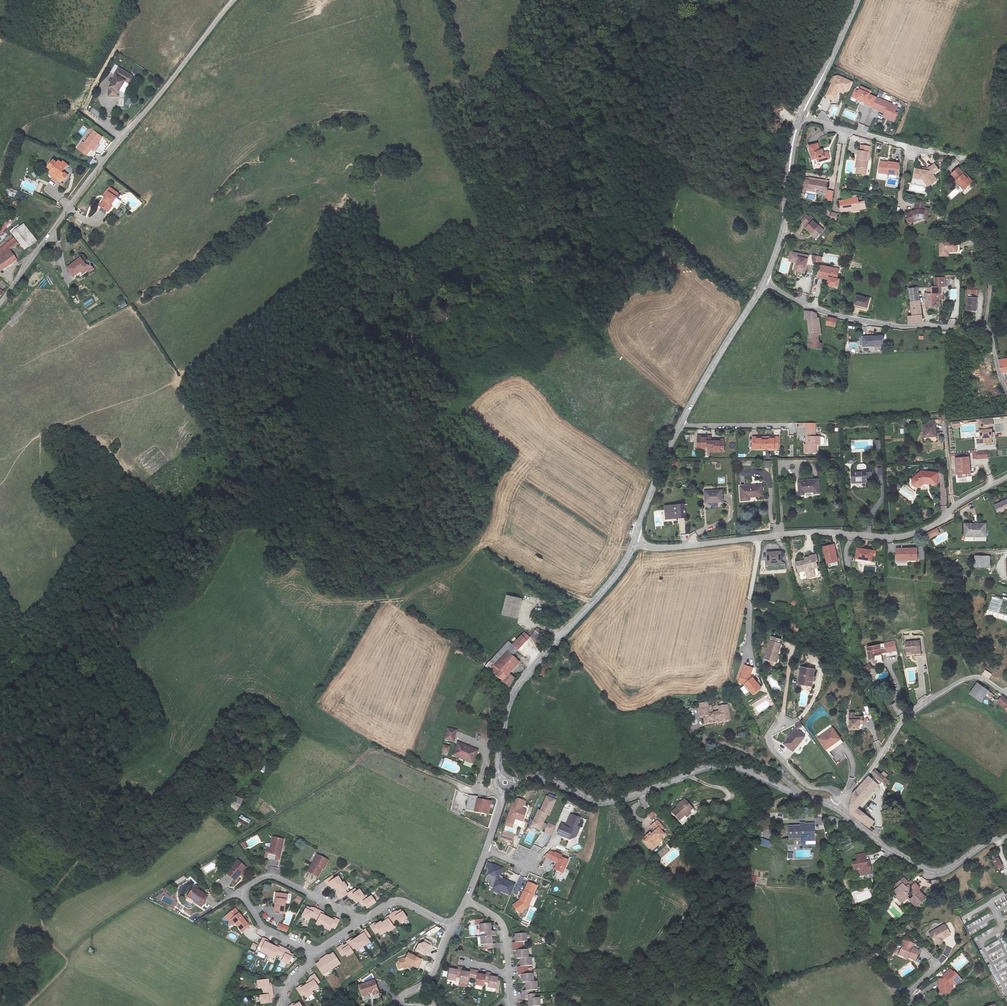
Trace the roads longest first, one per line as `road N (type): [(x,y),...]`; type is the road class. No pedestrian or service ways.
road 1 (track): [(32,1005),(89,933),(366,754),(447,781)]
road 2 (unclassified): [(232,0),(0,302)]
road 3 (unclassified): [(828,808),(719,768),(591,806),(555,787),(503,783)]
road 4 (unclassified): [(632,547),(516,688),(496,766),(503,783)]
road 5 (residential): [(758,540),(812,532),(895,538),(944,523),(953,505),(1006,474)]
road 6 (residential): [(312,953),(262,927),(244,898),(246,887),(271,876),(362,921)]
road 7 (residential): [(985,326),(847,318),(765,283)]
road 8 (residential): [(1006,699),(968,679),(926,701),(841,799)]
road 9 (unclassified): [(1006,835),(949,870),(926,872),(828,808)]
road 10 (unclassified): [(802,118),(765,283)]
road 11 (unclassified): [(765,283),(678,425)]
road 12 (residential): [(802,118),(962,159)]
road 13 (unclassified): [(678,425),(632,547)]
road 14 (unclassified): [(857,0),(802,118)]
road 15 (residential): [(632,547),(758,540)]
road 16 (residential): [(784,723),(768,732),(769,741),(809,788),(832,789),(841,799)]
road 17 (residential): [(503,783),(465,902)]

